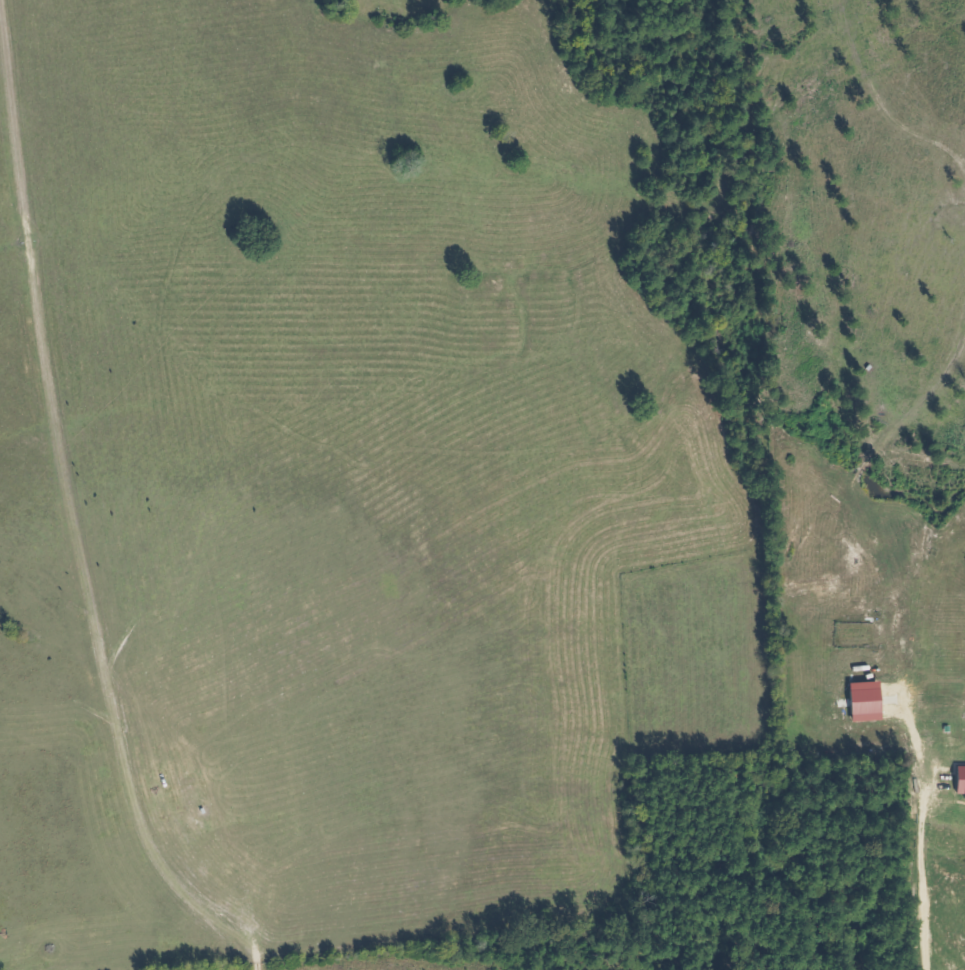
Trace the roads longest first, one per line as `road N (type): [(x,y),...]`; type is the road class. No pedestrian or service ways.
road 1 (residential): [(245,969),(185,888),(136,754),(136,699),(121,689),(66,475),(8,0)]

